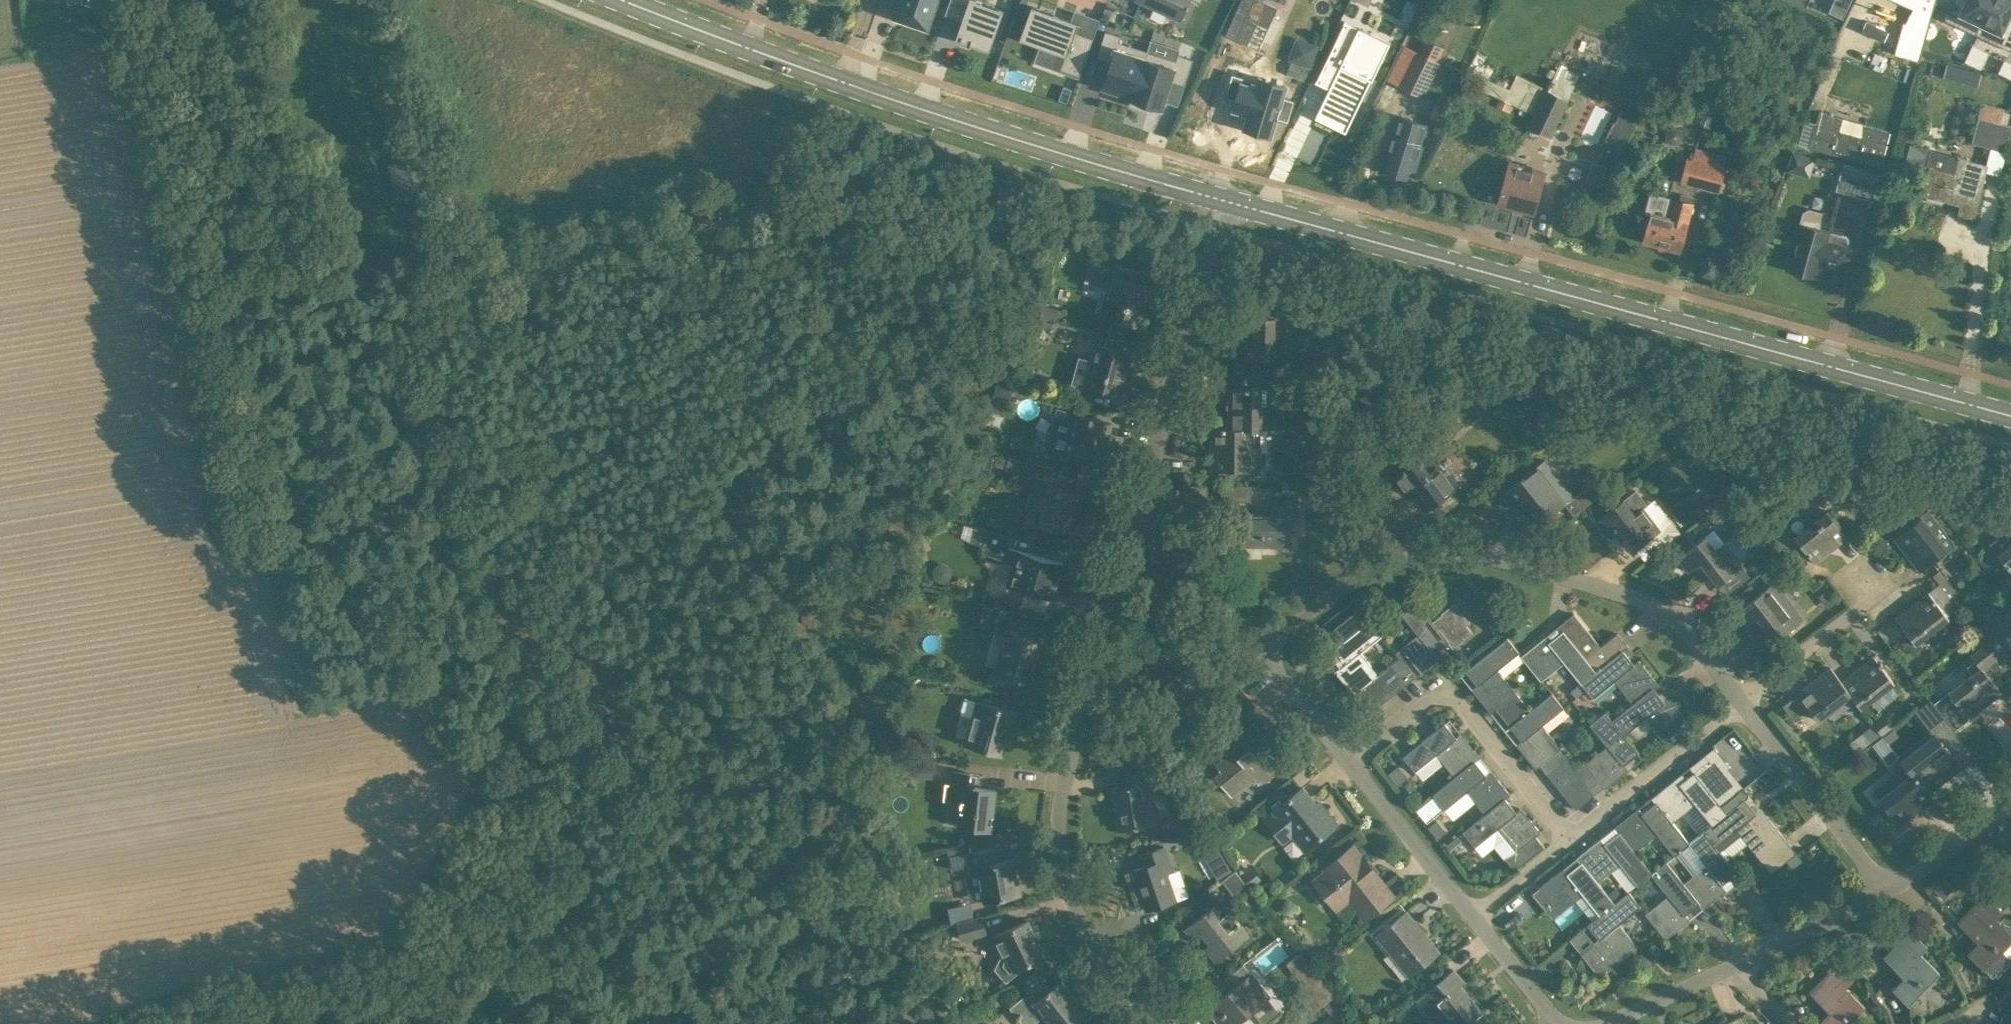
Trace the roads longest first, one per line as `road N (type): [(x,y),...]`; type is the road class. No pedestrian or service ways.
road 1 (secondary): [(2010,415),(1223,205)]
road 2 (secondary): [(1223,205),(627,0)]
road 3 (residential): [(1161,1023),(1074,907),(1058,811),(1140,502)]
road 4 (residential): [(1742,699),(1678,622),(1631,595),(1482,552),(1423,554),(1367,572),(1257,647)]
road 5 (residential): [(1570,840),(1446,686),(1349,762)]
road 6 (residential): [(1140,502),(1223,205)]
road 7 (residential): [(1889,893),(1744,701)]
road 8 (residential): [(1570,840),(1744,701)]
road 9 (residential): [(1473,916),(1349,762)]
road 10 (residential): [(1257,647),(1140,502)]
road 11 (residential): [(1735,966),(1889,893)]
road 12 (residential): [(1742,699),(1873,595)]
road 13 (residential): [(1889,893),(2010,800)]
road 14 (residential): [(1349,762),(1257,647)]
road 15 (residential): [(1605,1023),(1735,966)]
road 16 (residential): [(1561,1023),(1473,916)]
road 17 (residential): [(1473,916),(1570,840)]

